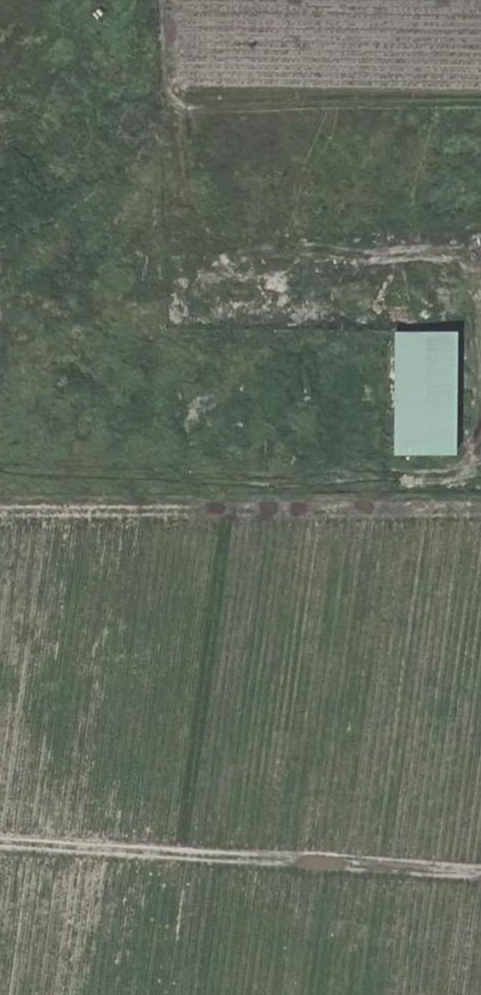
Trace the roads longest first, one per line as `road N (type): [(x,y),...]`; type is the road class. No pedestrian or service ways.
road 1 (track): [(0,844),(480,879)]

